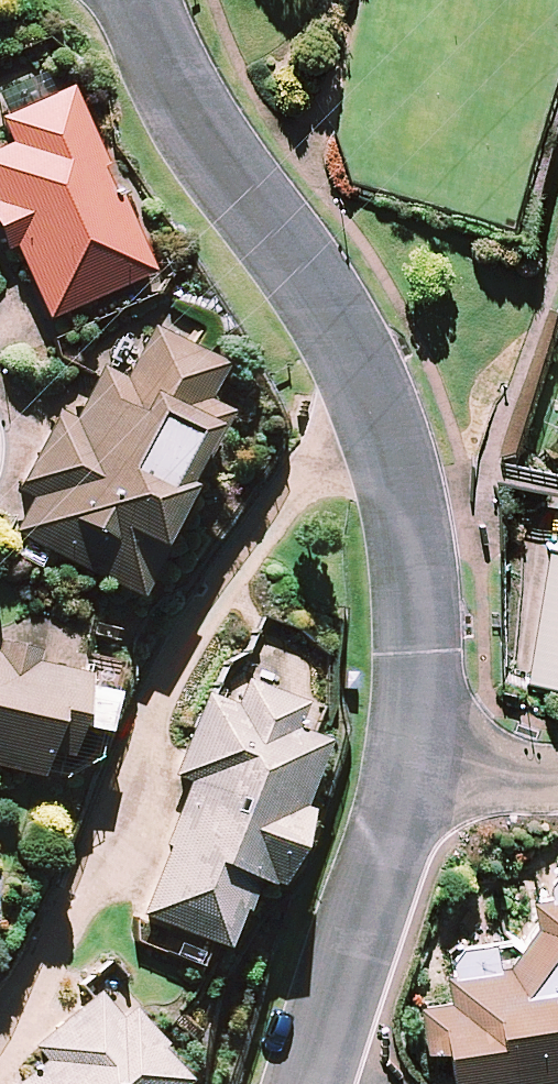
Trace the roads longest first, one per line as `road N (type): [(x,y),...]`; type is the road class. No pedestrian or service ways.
road 1 (residential): [(0,1045),(85,921),(168,672),(274,517),(379,405)]
road 2 (residential): [(379,405),(278,226),(171,77),(141,0)]
road 3 (residential): [(411,773),(427,579),(405,456),(379,405)]
road 4 (residential): [(310,1083),(411,773)]
road 5 (residential): [(557,771),(411,773)]

